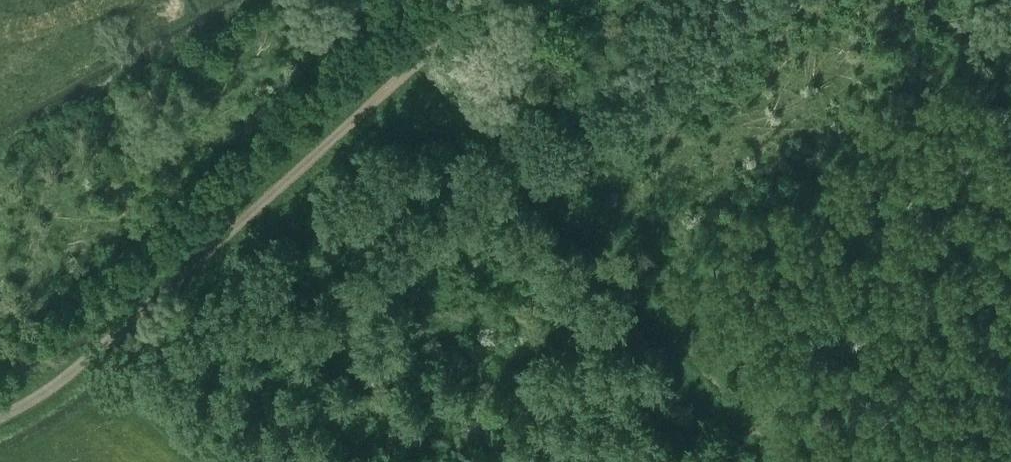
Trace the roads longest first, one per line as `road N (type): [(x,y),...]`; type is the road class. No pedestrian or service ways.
road 1 (track): [(0,421),(91,358),(486,0)]

